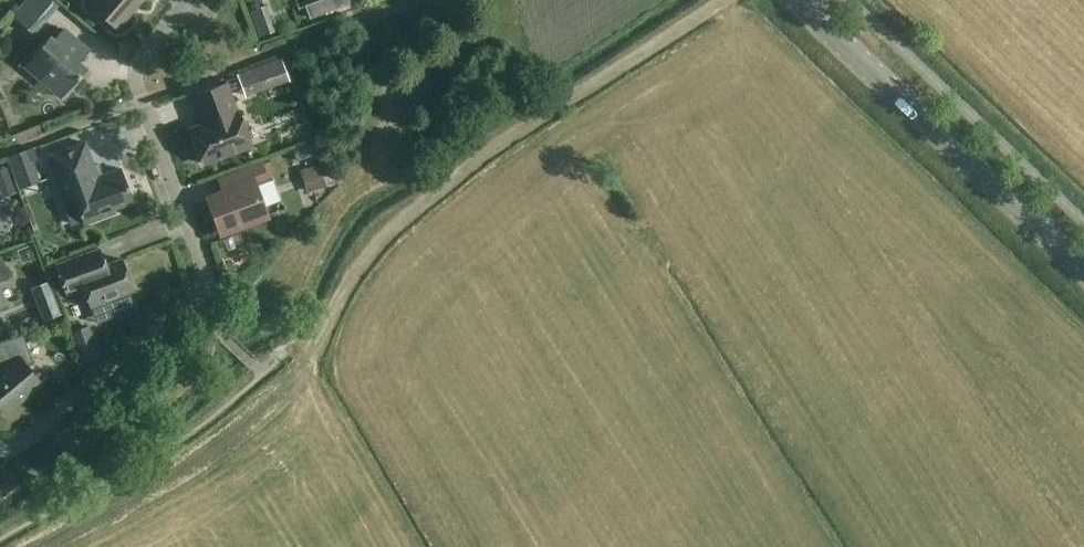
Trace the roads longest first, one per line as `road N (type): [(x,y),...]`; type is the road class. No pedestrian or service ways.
road 1 (residential): [(0,449),(23,442),(207,286),(138,78),(140,59),(191,0)]
road 2 (track): [(721,0),(401,225),(316,333)]
road 3 (tertiary): [(1083,269),(801,0)]

